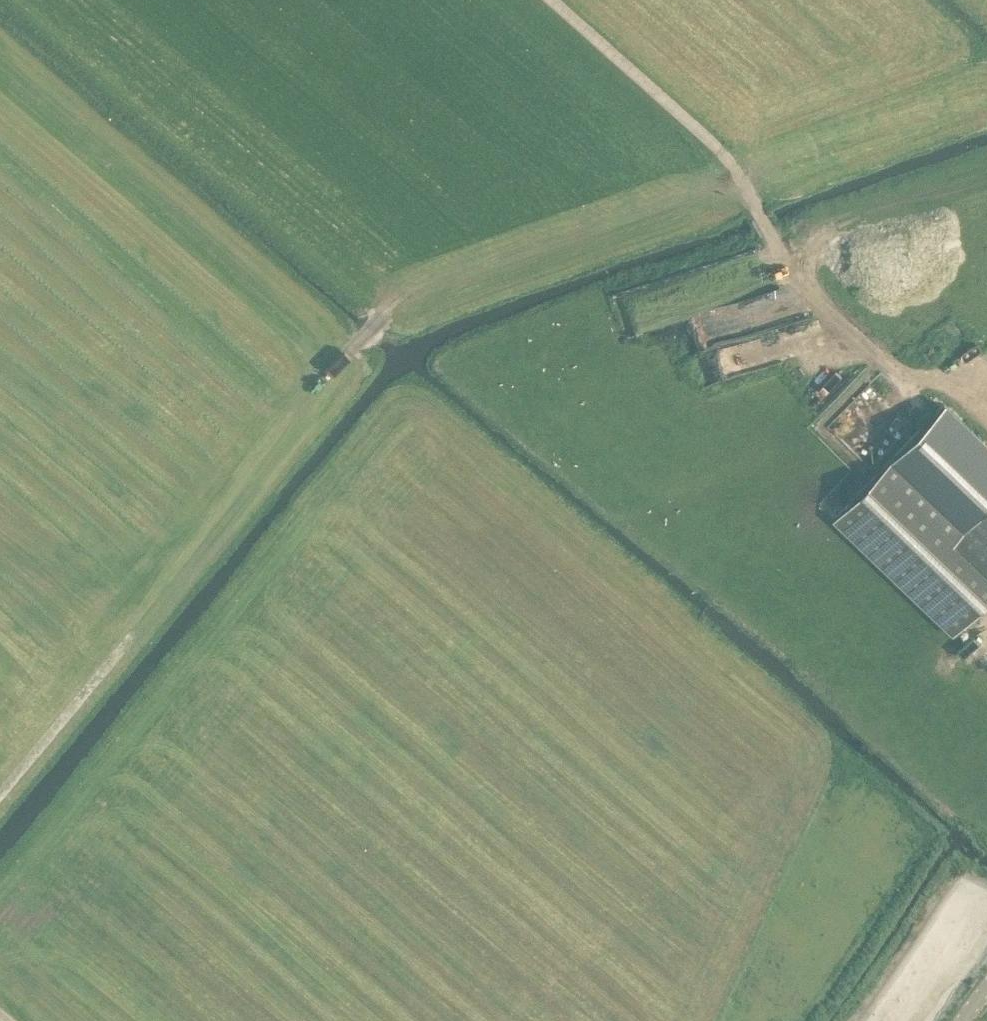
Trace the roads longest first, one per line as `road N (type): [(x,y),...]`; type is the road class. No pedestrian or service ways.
road 1 (track): [(901,382),(777,250),(755,196),(692,110),(560,0)]
road 2 (track): [(134,634),(0,800)]

